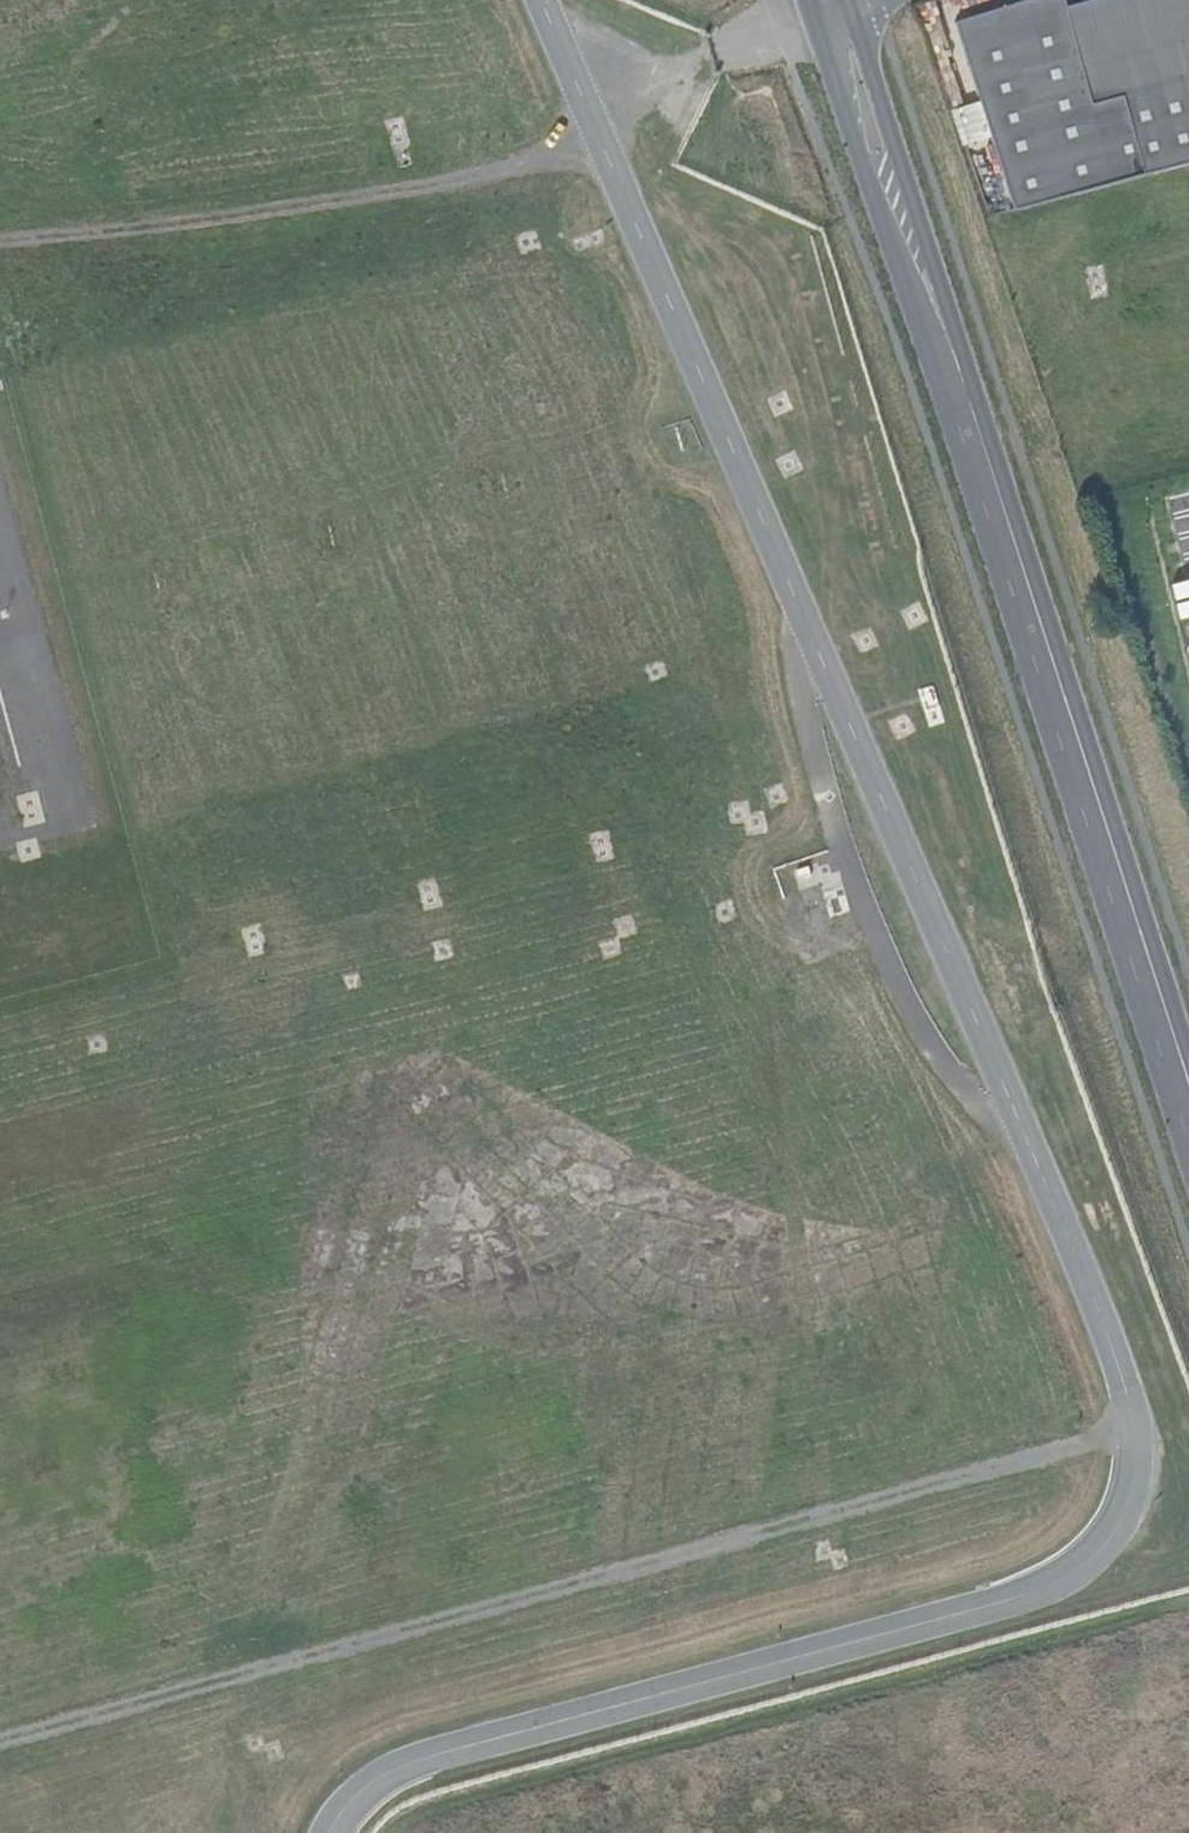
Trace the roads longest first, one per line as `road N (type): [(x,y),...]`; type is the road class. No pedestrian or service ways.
road 1 (track): [(0,1740),(1132,1423)]
road 2 (primary): [(1188,1105),(938,309),(834,9)]
road 3 (track): [(587,97),(559,169),(0,244)]

